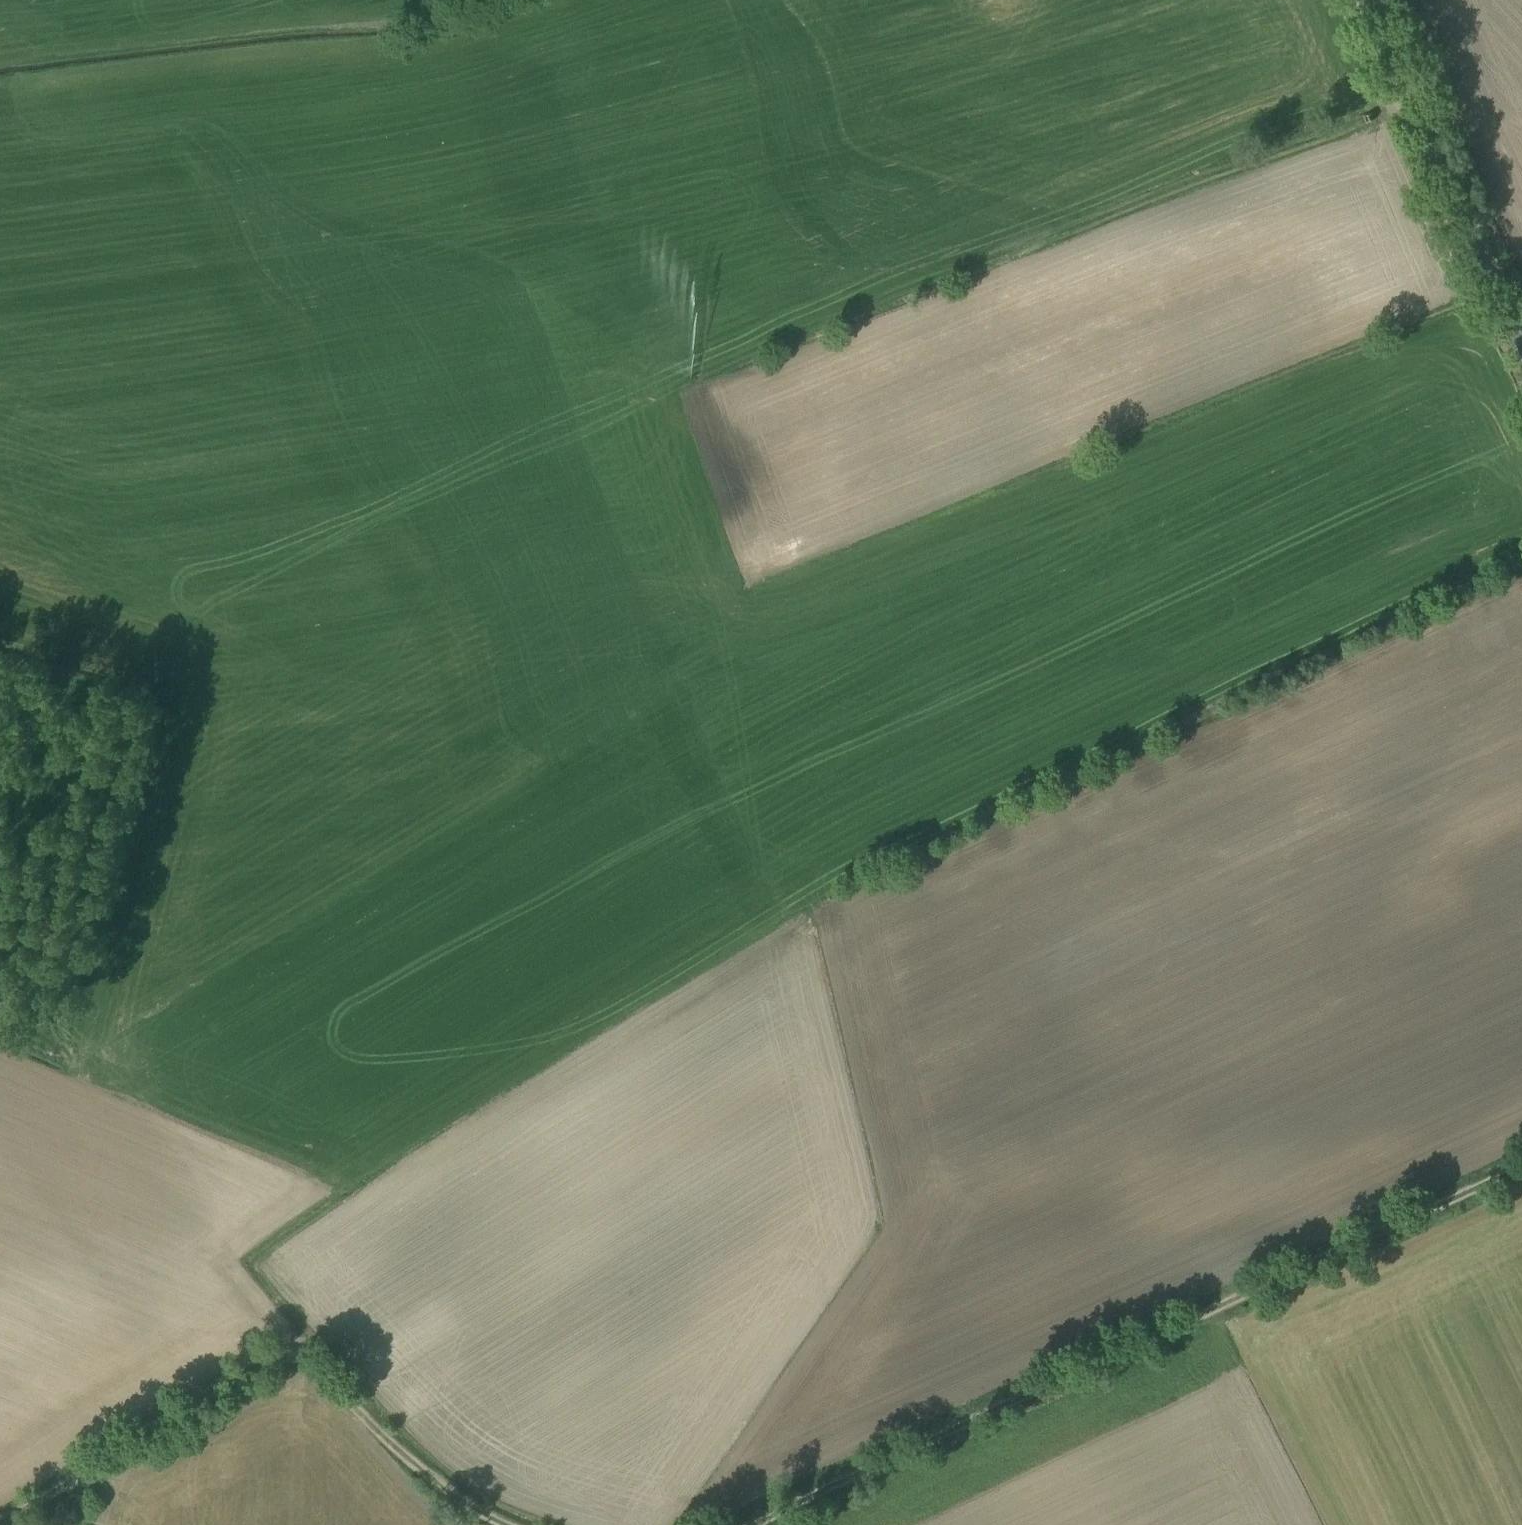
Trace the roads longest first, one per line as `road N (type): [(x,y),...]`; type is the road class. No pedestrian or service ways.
road 1 (track): [(1521,1162),(741,1524)]
road 2 (track): [(507,1524),(466,1507),(428,1476),(317,1365),(280,1358),(252,1365),(0,1521)]
road 3 (unclassified): [(1521,336),(1365,0)]

